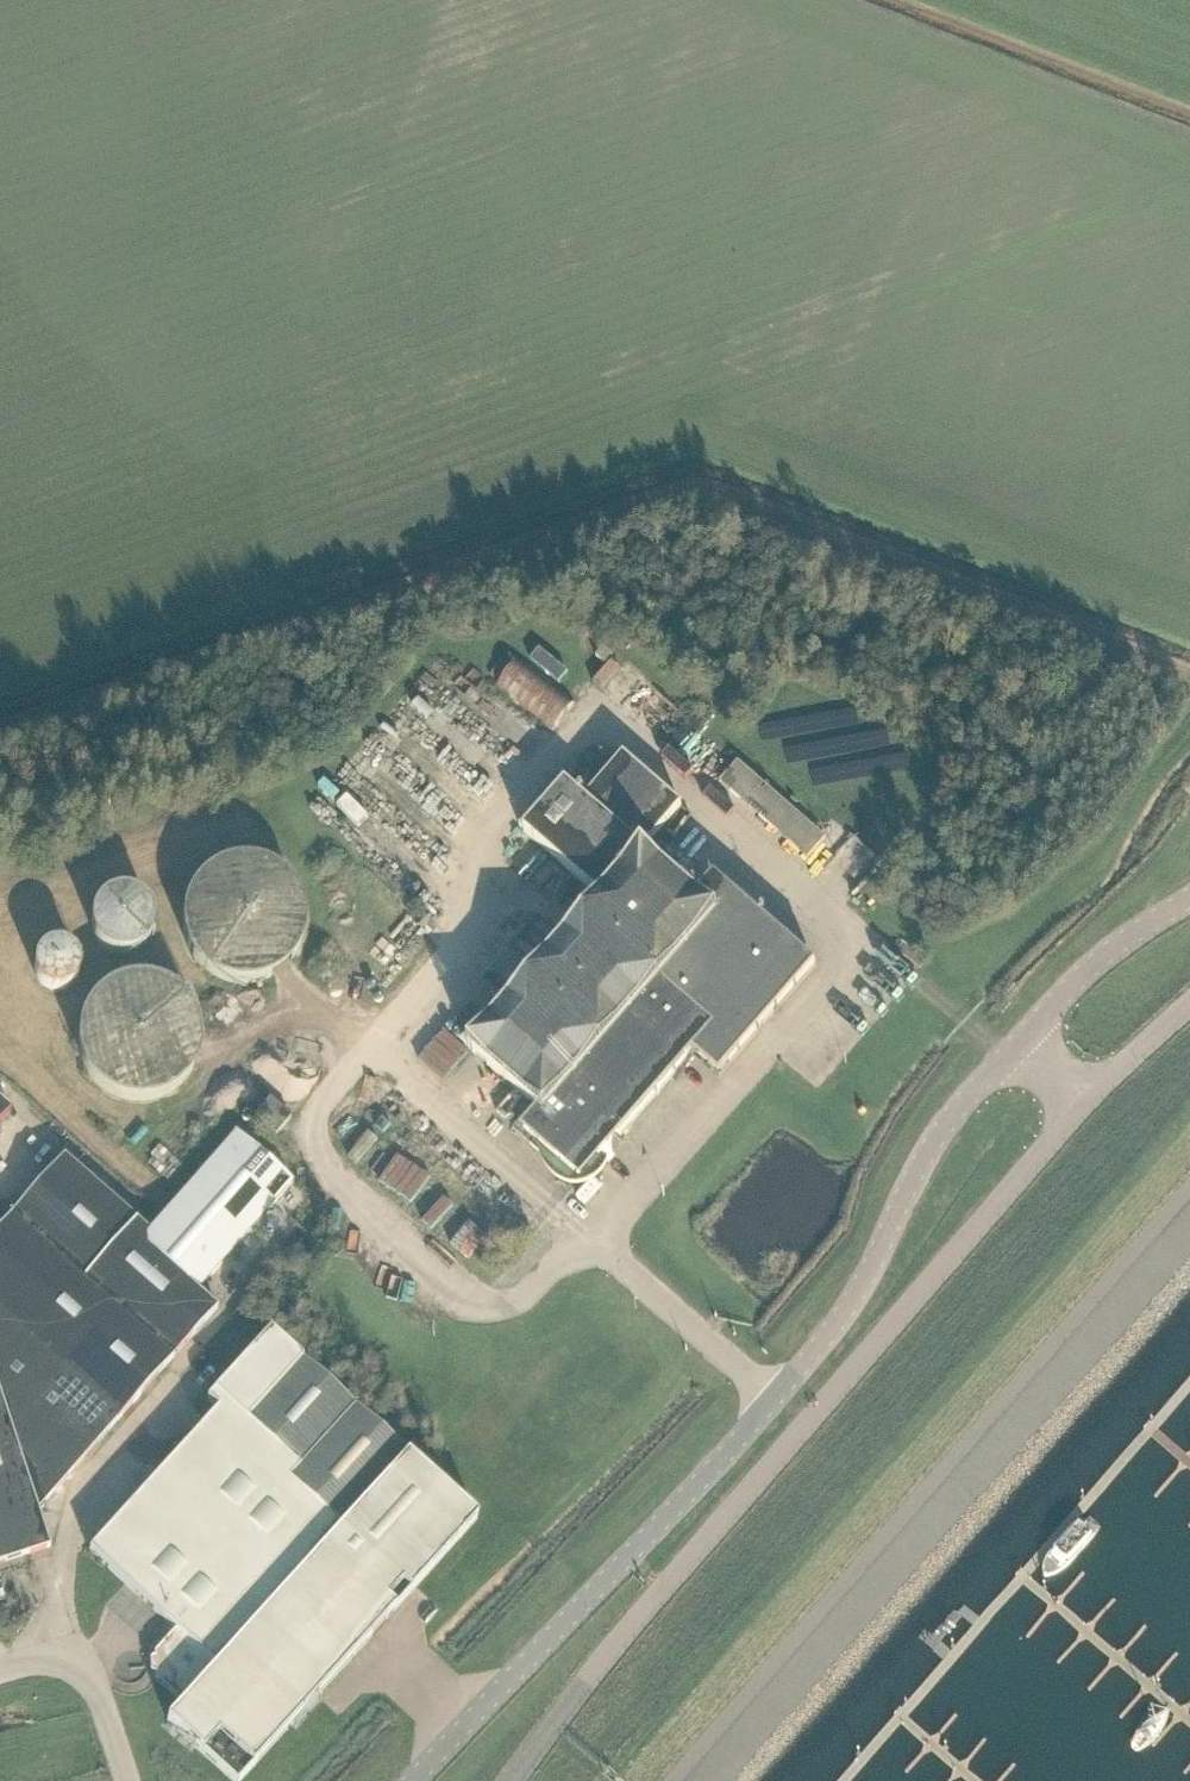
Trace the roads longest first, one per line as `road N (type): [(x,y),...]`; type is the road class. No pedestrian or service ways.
road 1 (unclassified): [(514,1780),(662,1591),(1093,1096),(1022,1043)]
road 2 (tertiary): [(414,1780),(817,1350),(852,1303),(942,1129),(1022,1043)]
road 3 (tertiary): [(1022,1043),(1085,974),(1189,899)]
road 4 (residential): [(0,1676),(60,1674),(86,1689),(103,1714),(124,1780)]

